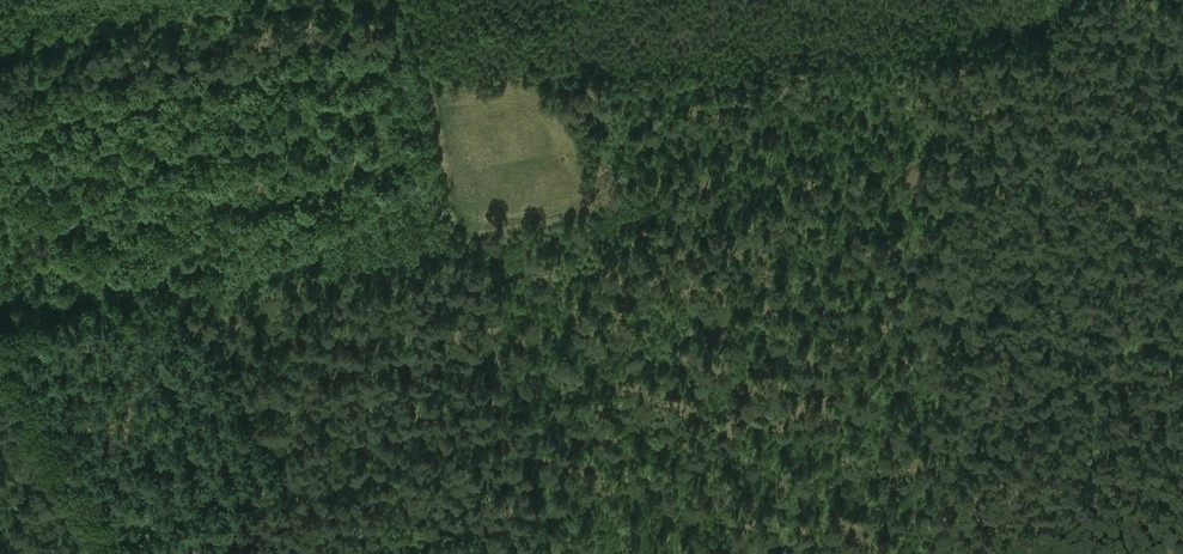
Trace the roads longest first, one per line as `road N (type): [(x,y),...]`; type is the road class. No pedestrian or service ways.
road 1 (track): [(77,512),(0,360)]

